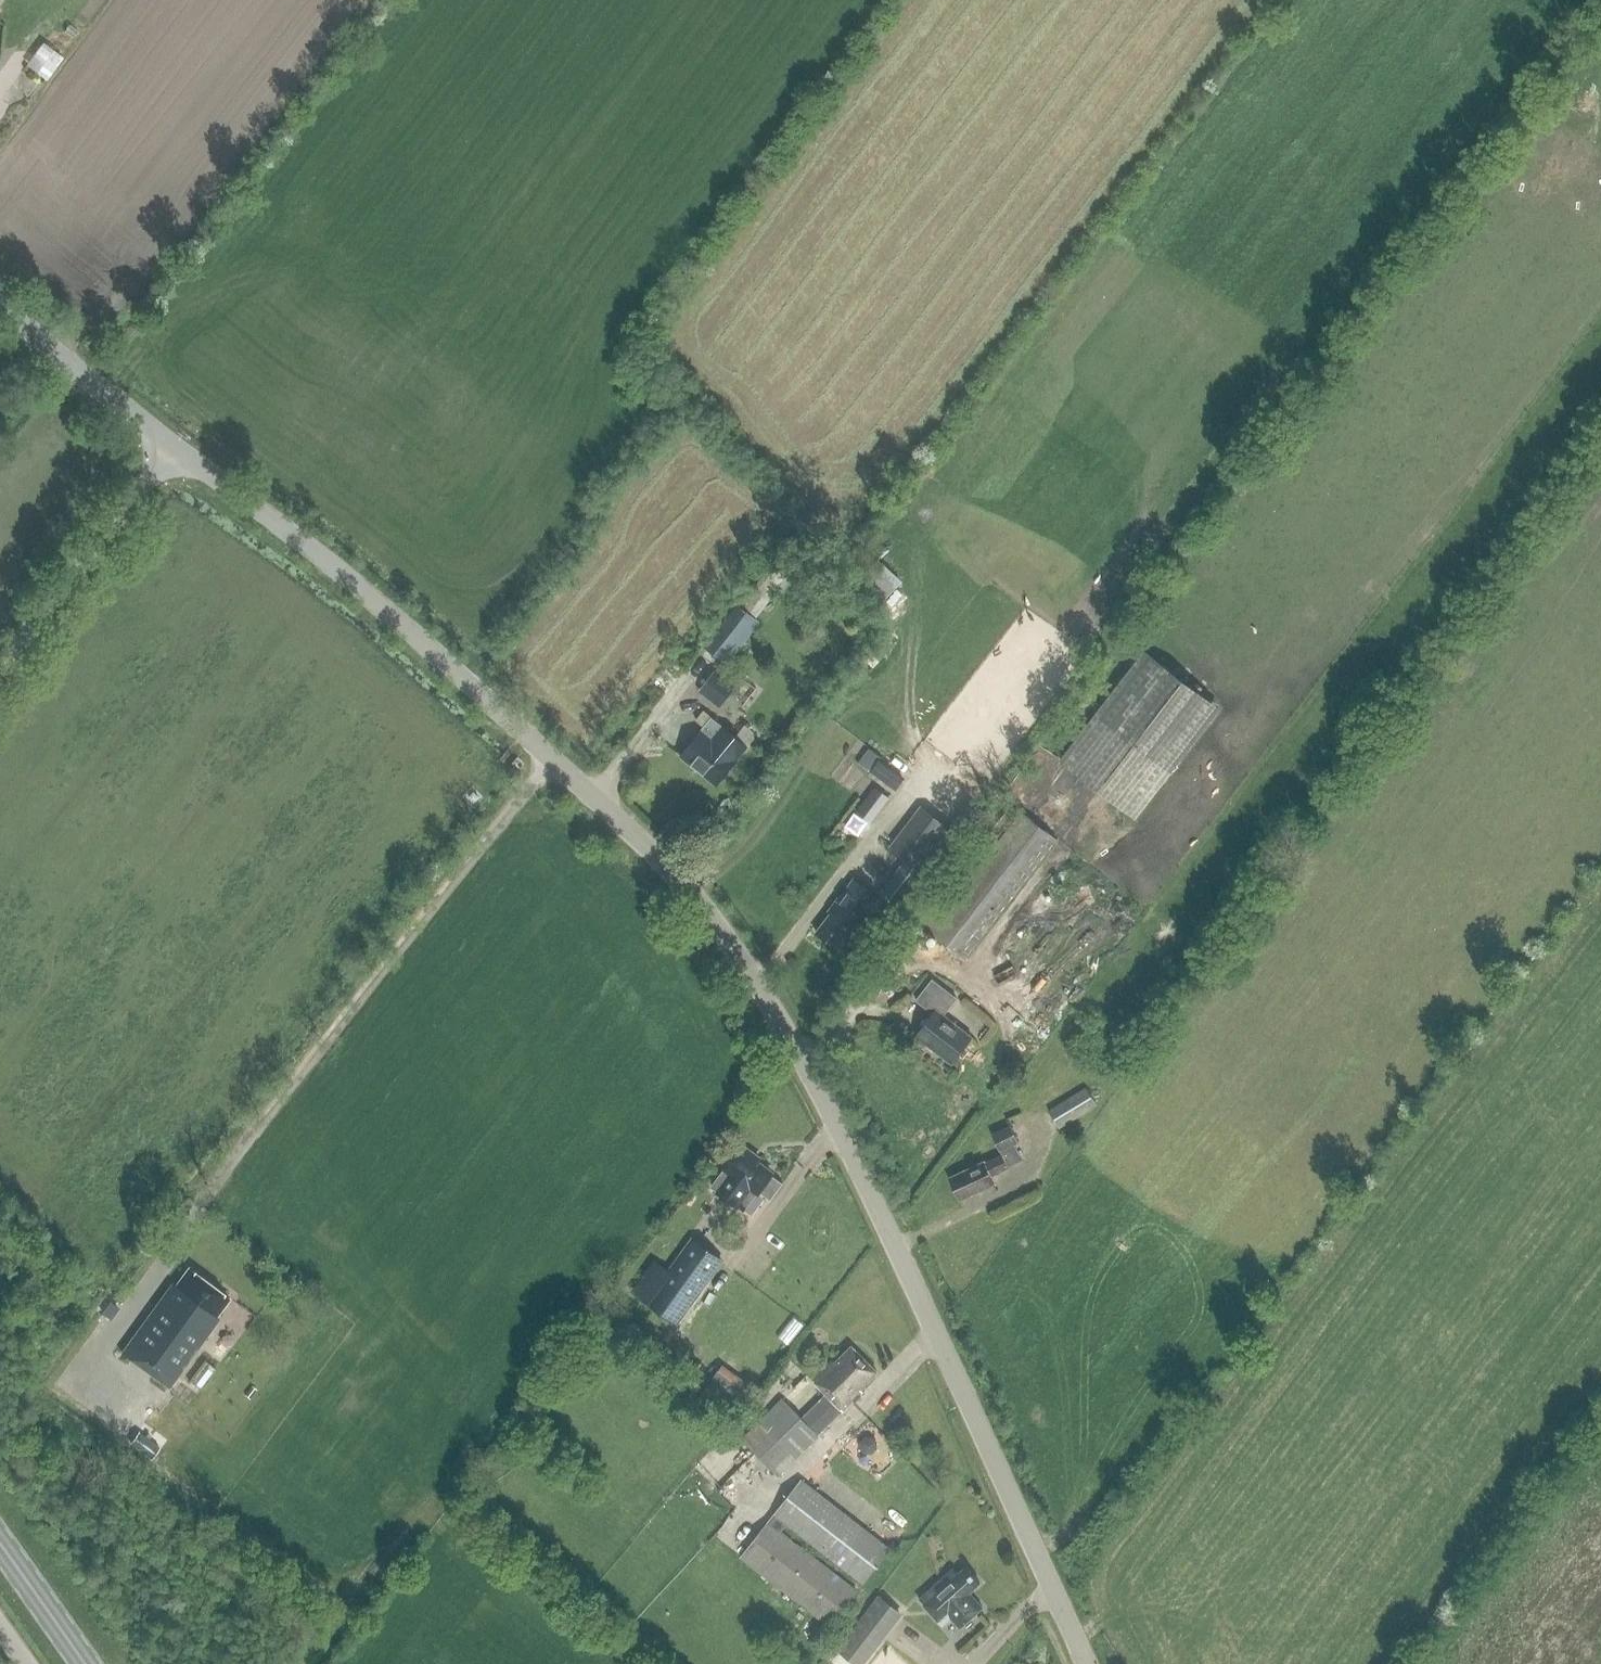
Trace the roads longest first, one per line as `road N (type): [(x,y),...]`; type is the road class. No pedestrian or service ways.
road 1 (unclassified): [(1088,1663),(805,1060),(725,935),(677,874),(461,675),(177,448)]
road 2 (track): [(549,755),(153,1271)]
road 3 (unclassified): [(0,670),(177,448)]
road 4 (unclassified): [(177,448),(0,303)]
road 5 (primary): [(84,1663),(0,1547)]

